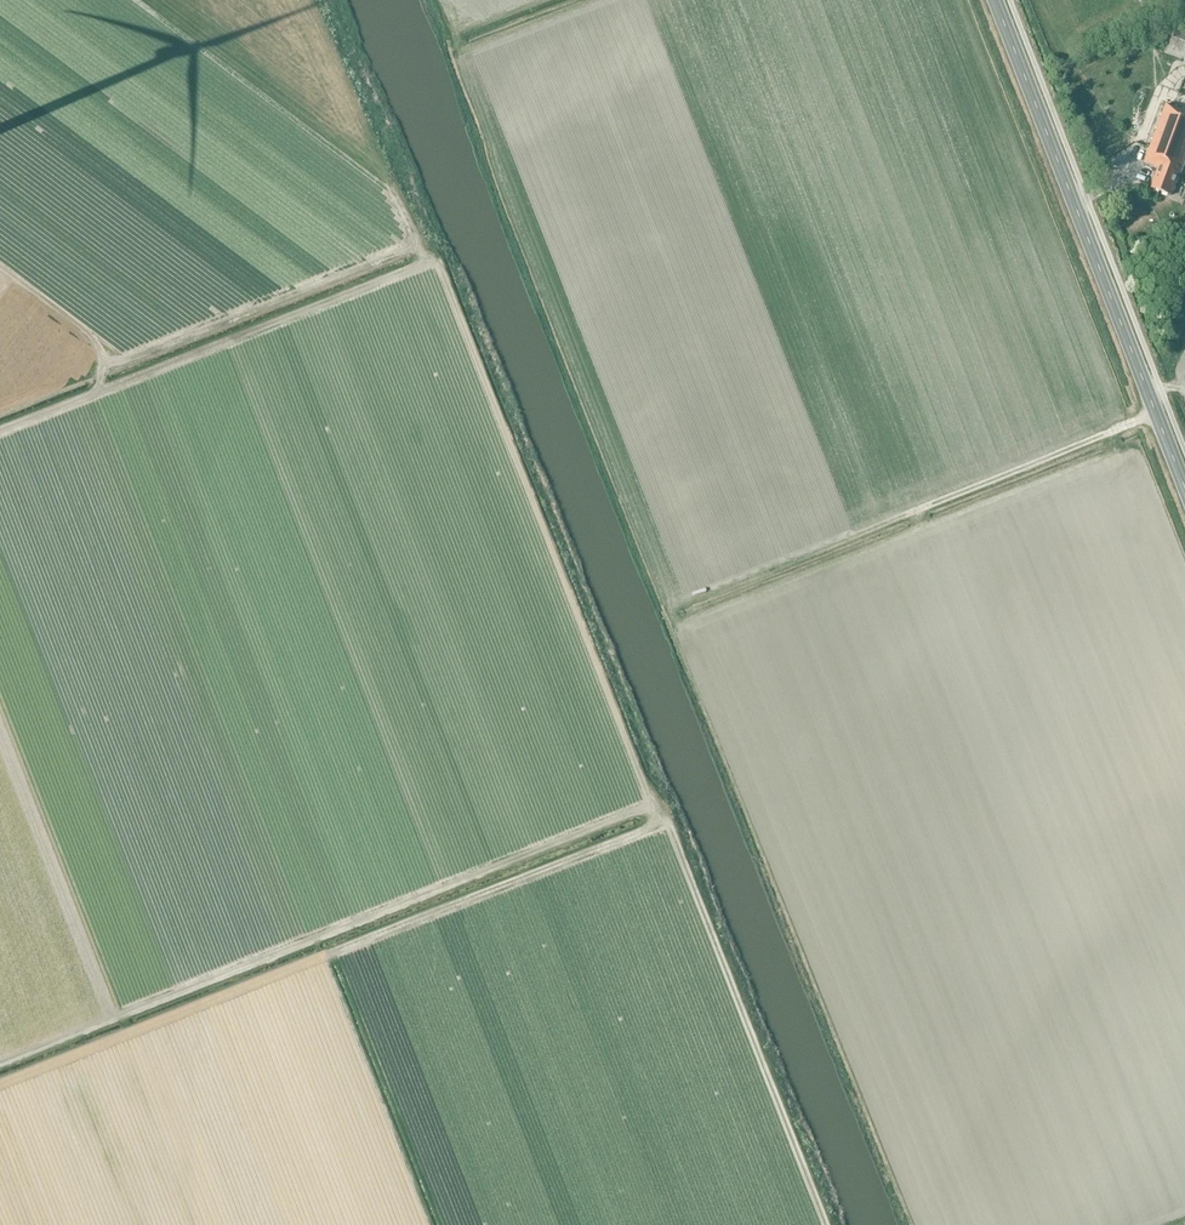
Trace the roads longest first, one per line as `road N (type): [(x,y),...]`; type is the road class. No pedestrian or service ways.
road 1 (secondary): [(1184,487),(996,0)]
road 2 (track): [(427,264),(0,433)]
road 3 (track): [(100,394),(100,348),(0,270)]

